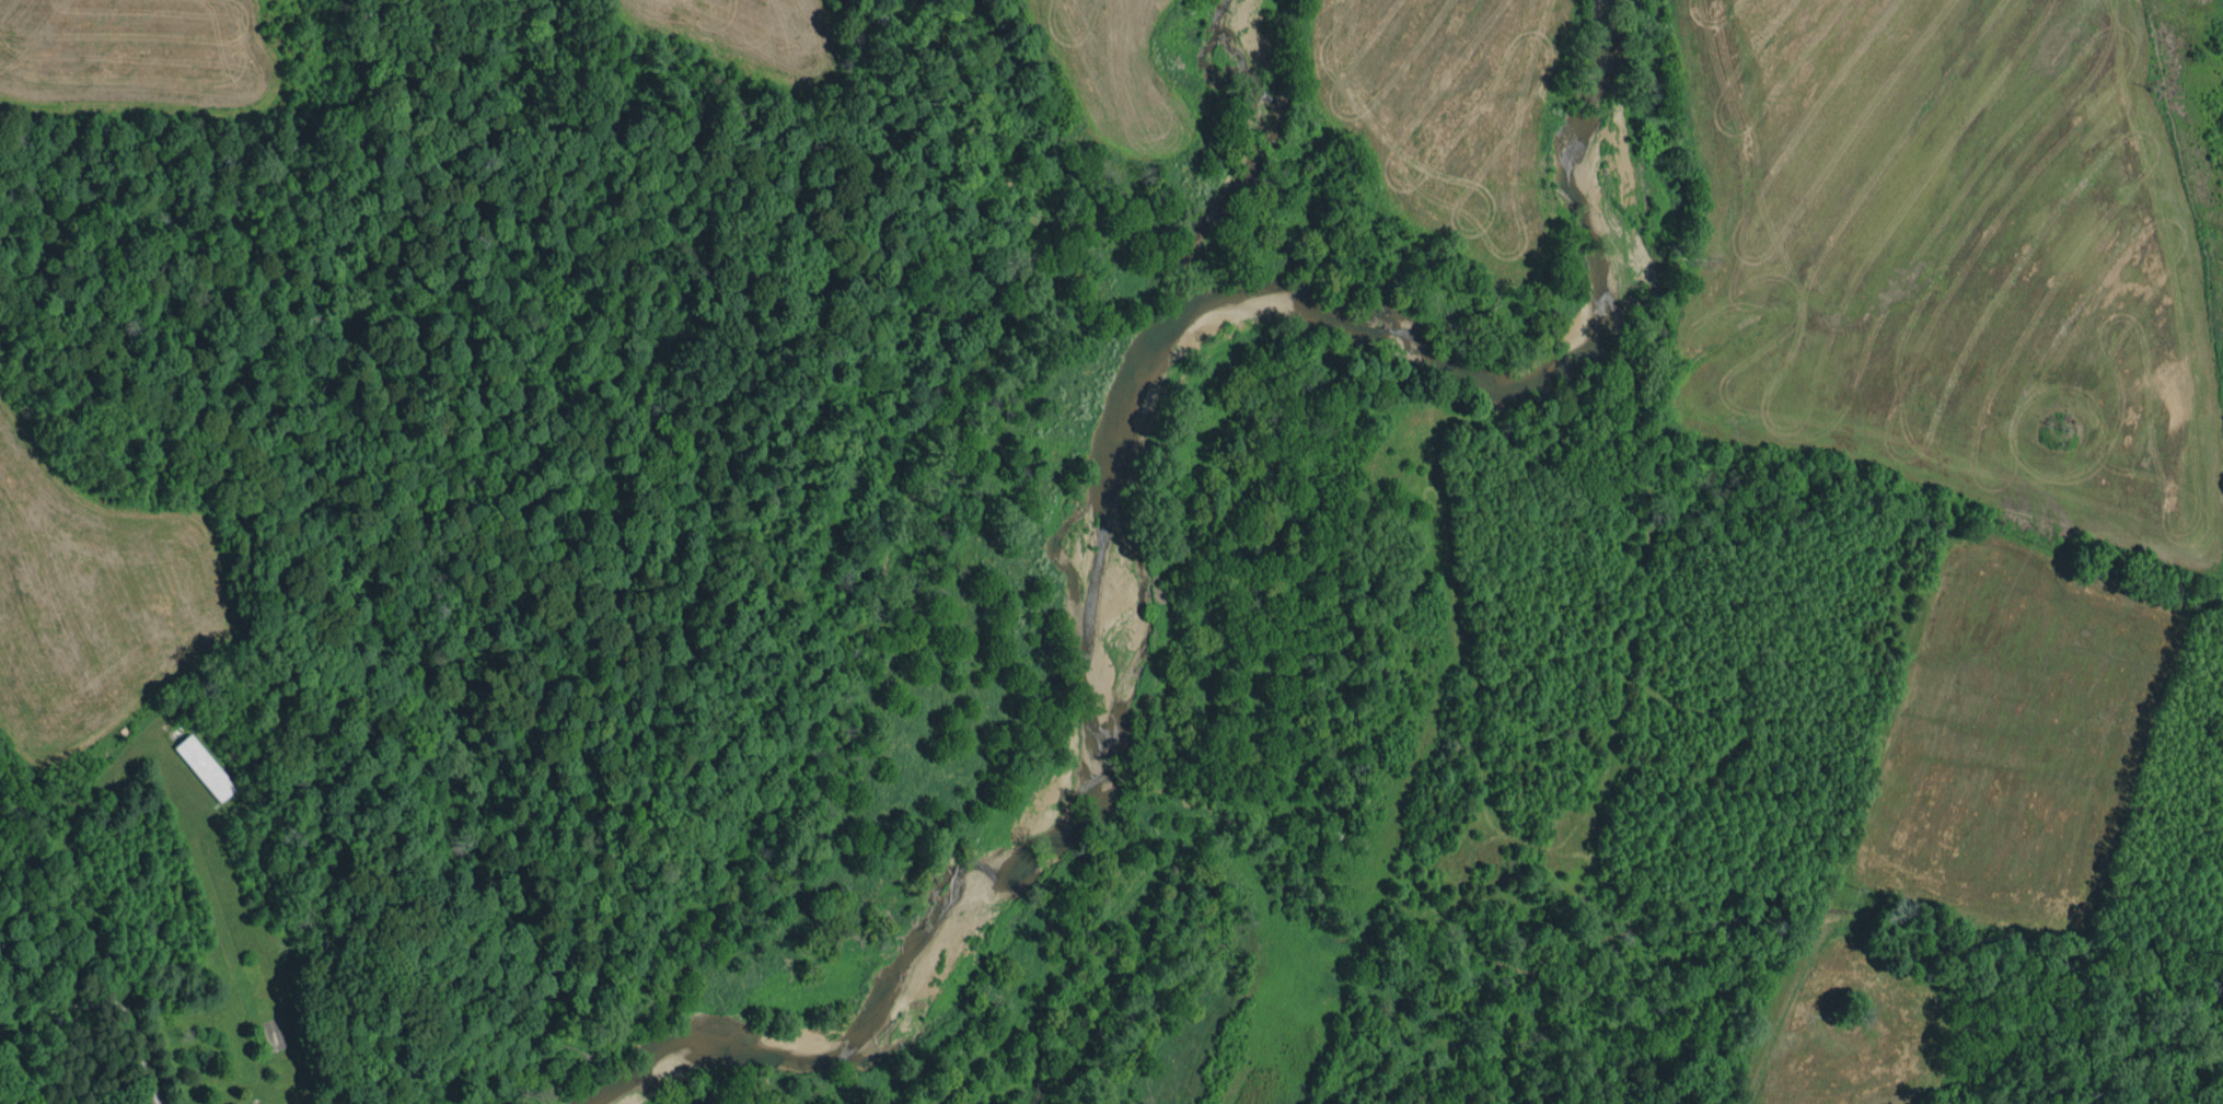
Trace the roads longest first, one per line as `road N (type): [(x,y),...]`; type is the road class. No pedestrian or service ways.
road 1 (residential): [(0,1058),(16,1024),(71,1008),(118,1008),(140,1036),(163,1103)]

